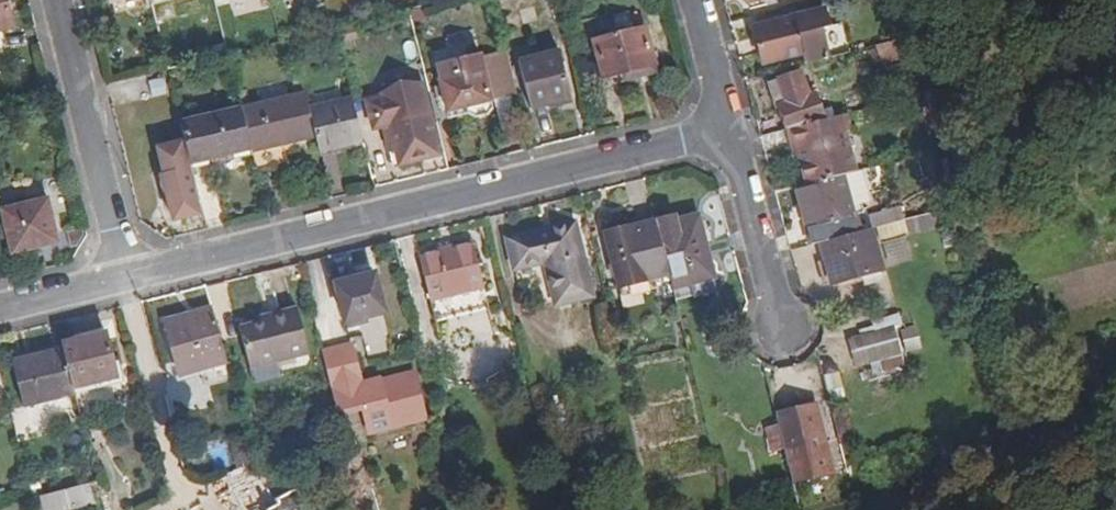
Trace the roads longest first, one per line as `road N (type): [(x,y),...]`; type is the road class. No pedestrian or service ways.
road 1 (residential): [(728,131),(124,278)]
road 2 (residential): [(58,0),(124,278)]
road 3 (residential): [(780,320),(728,131)]
road 4 (residential): [(728,131),(693,0)]
road 5 (residential): [(124,278),(0,308)]

